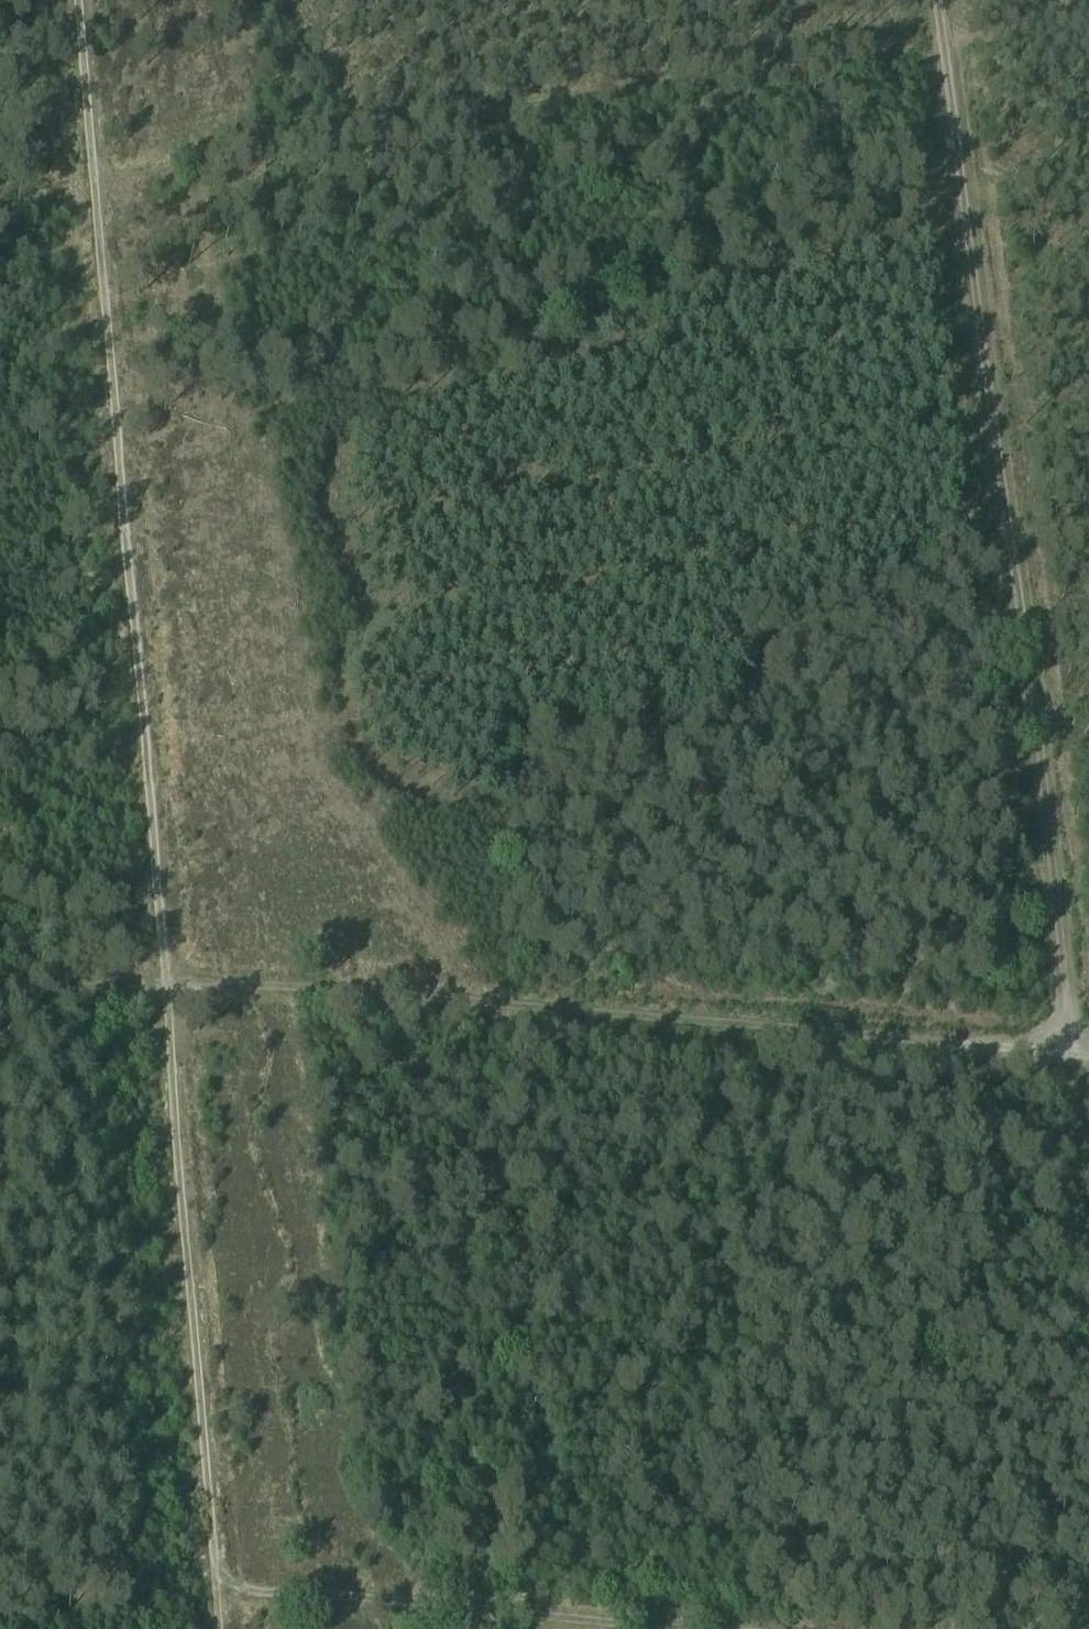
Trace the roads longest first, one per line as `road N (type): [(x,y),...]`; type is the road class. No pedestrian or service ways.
road 1 (track): [(937,33),(1073,1046)]
road 2 (track): [(1073,1046),(221,979)]
road 3 (track): [(94,161),(937,33)]
road 4 (track): [(165,980),(94,161)]
road 5 (track): [(0,1581),(218,1582),(779,1628)]
road 6 (track): [(222,1628),(165,980)]
road 7 (track): [(0,982),(165,980)]
road 8 (track): [(94,161),(80,0)]
road 9 (track): [(937,33),(1088,8)]

